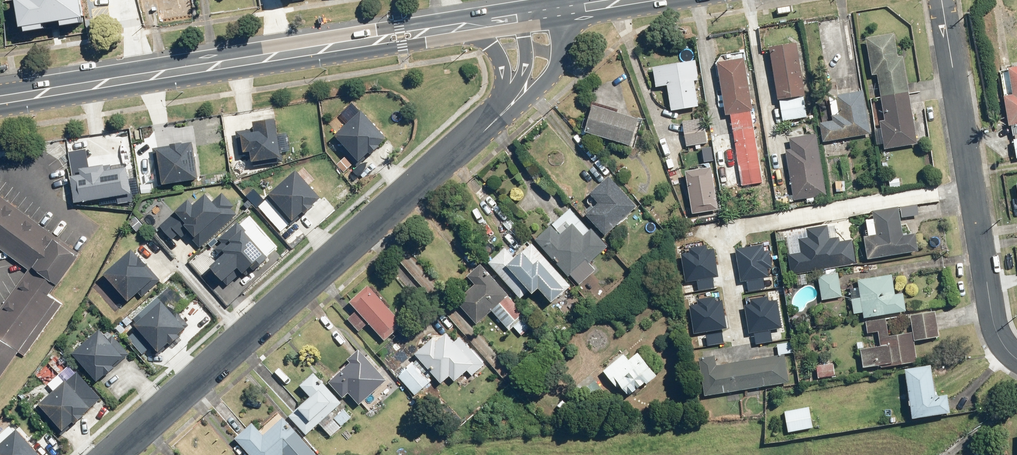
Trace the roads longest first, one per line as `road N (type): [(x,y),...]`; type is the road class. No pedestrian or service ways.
road 1 (unclassified): [(118,454),(480,133)]
road 2 (primary): [(0,99),(466,25)]
road 3 (residential): [(1016,359),(993,319),(943,0)]
road 4 (unclassified): [(558,10),(553,70),(480,133)]
road 5 (unclassified): [(480,133),(519,88),(520,17)]
road 6 (primary): [(480,133),(505,73),(466,25)]

